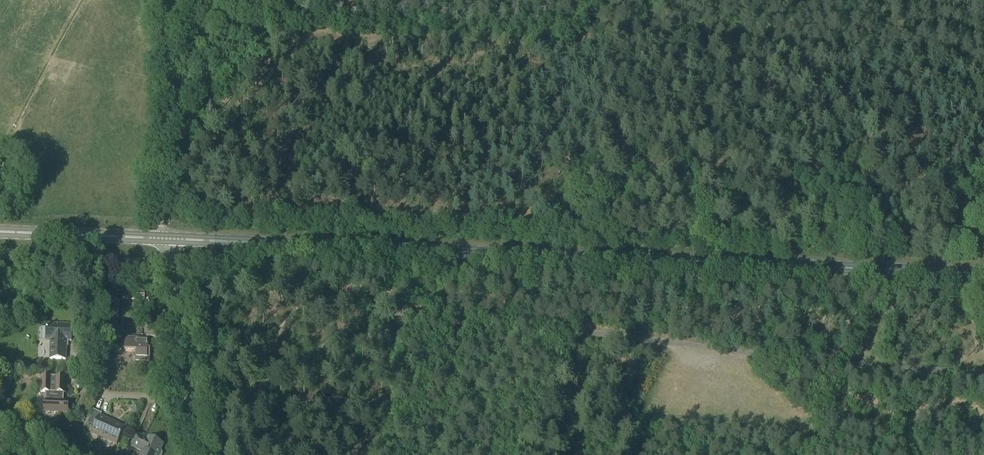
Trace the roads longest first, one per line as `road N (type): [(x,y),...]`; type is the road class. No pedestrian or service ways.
road 1 (primary): [(983,269),(168,239)]
road 2 (track): [(168,239),(170,116),(156,0)]
road 3 (residential): [(203,454),(168,239)]
road 4 (primary): [(168,239),(0,232)]

